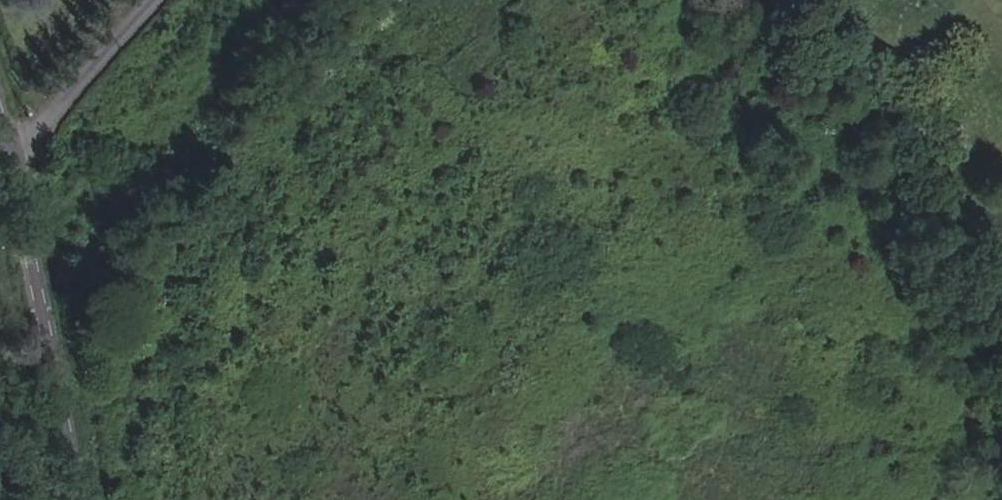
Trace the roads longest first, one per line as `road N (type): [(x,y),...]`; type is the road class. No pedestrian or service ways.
road 1 (unclassified): [(89,499),(61,418),(16,172)]
road 2 (residential): [(16,172),(50,116),(160,0)]

